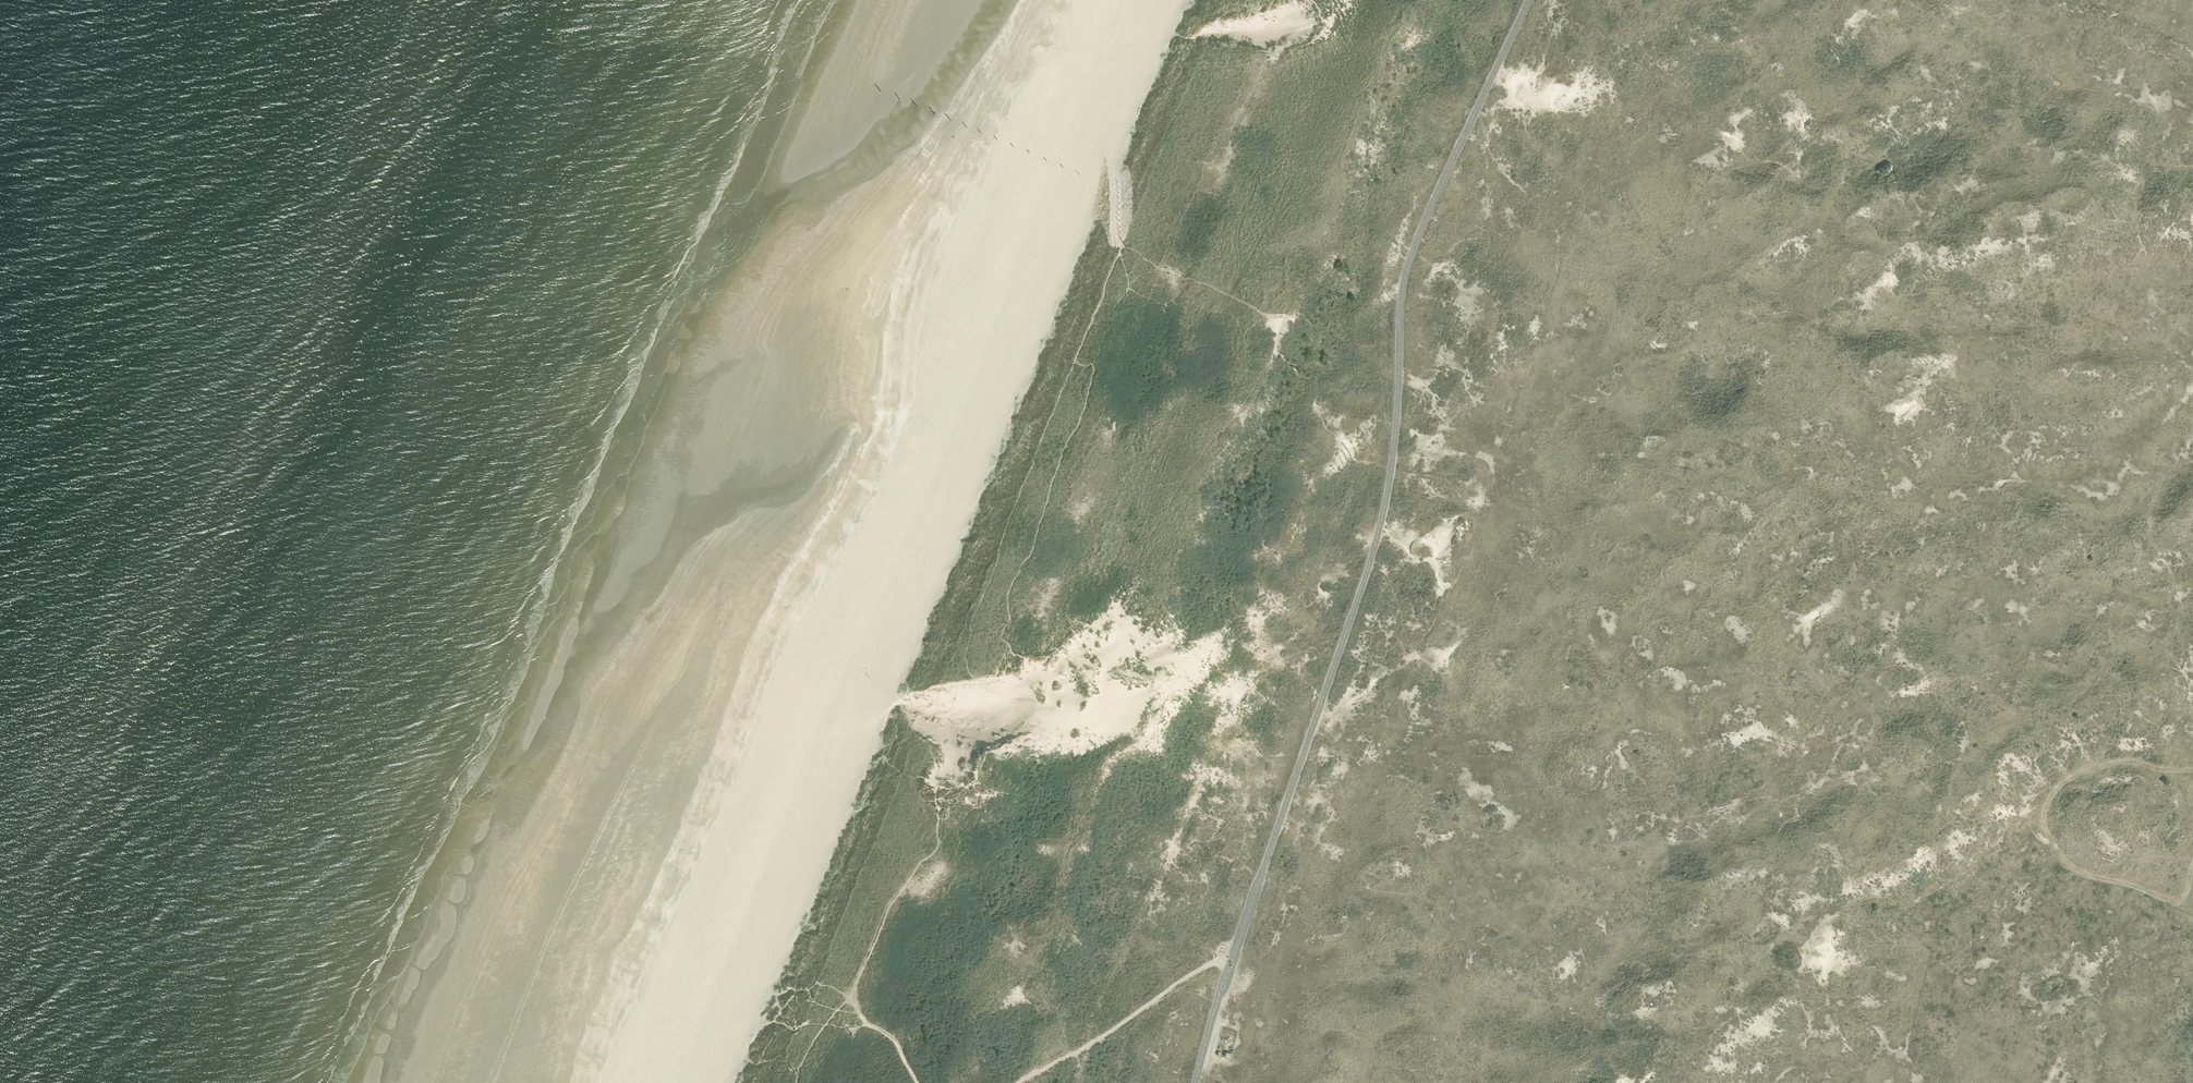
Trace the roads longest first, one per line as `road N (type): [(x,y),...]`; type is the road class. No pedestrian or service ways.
road 1 (track): [(2104,780),(2066,783),(2050,798),(2047,829),(2061,854),(2085,875),(2172,904),(2183,897),(2192,863)]
road 2 (track): [(1013,1082),(1103,1036),(1214,961),(1229,961)]

